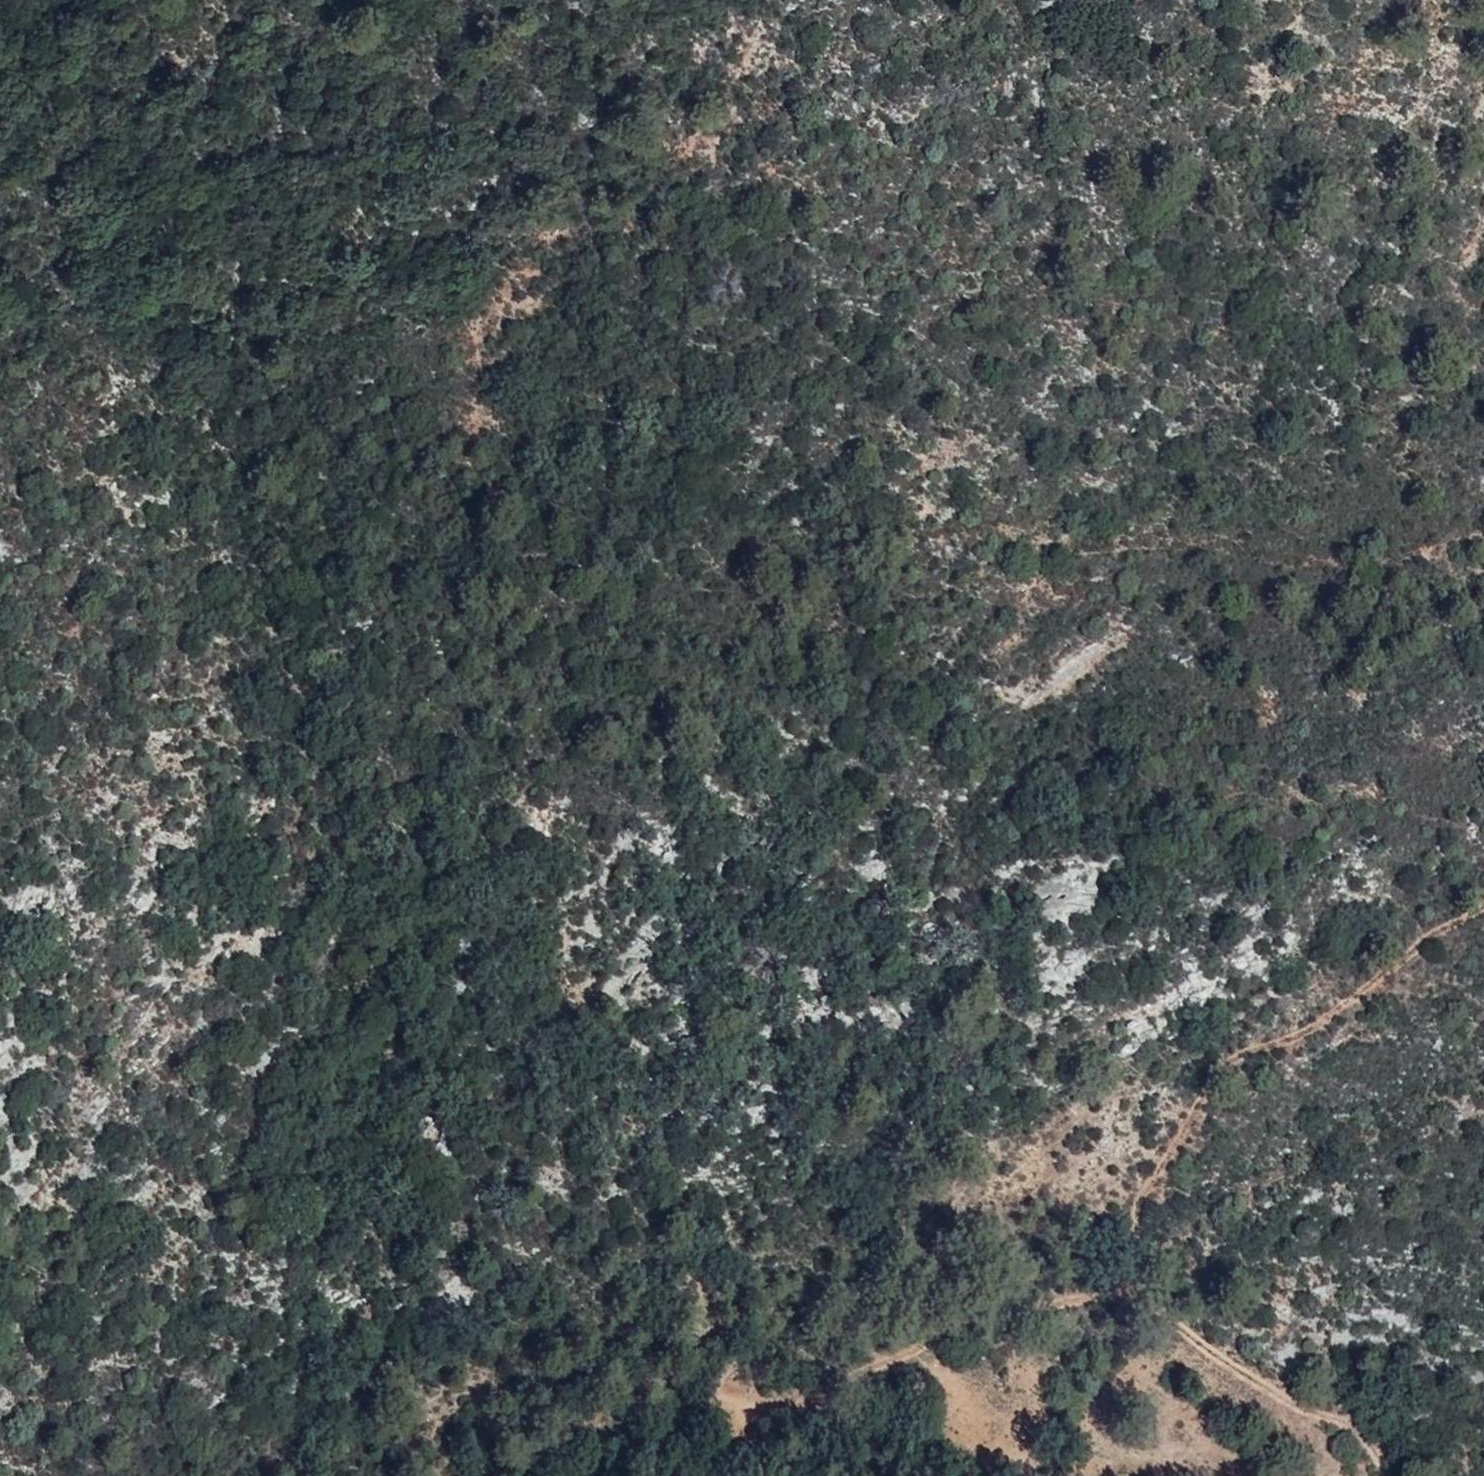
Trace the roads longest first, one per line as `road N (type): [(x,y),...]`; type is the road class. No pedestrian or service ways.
road 1 (track): [(896,1365),(1029,1309),(1123,1288),(1134,1213),(1224,1064),(1483,906)]
road 2 (track): [(1150,1475),(1021,1369),(985,1359),(896,1365),(813,1396),(681,1404),(553,1443),(494,1475)]

